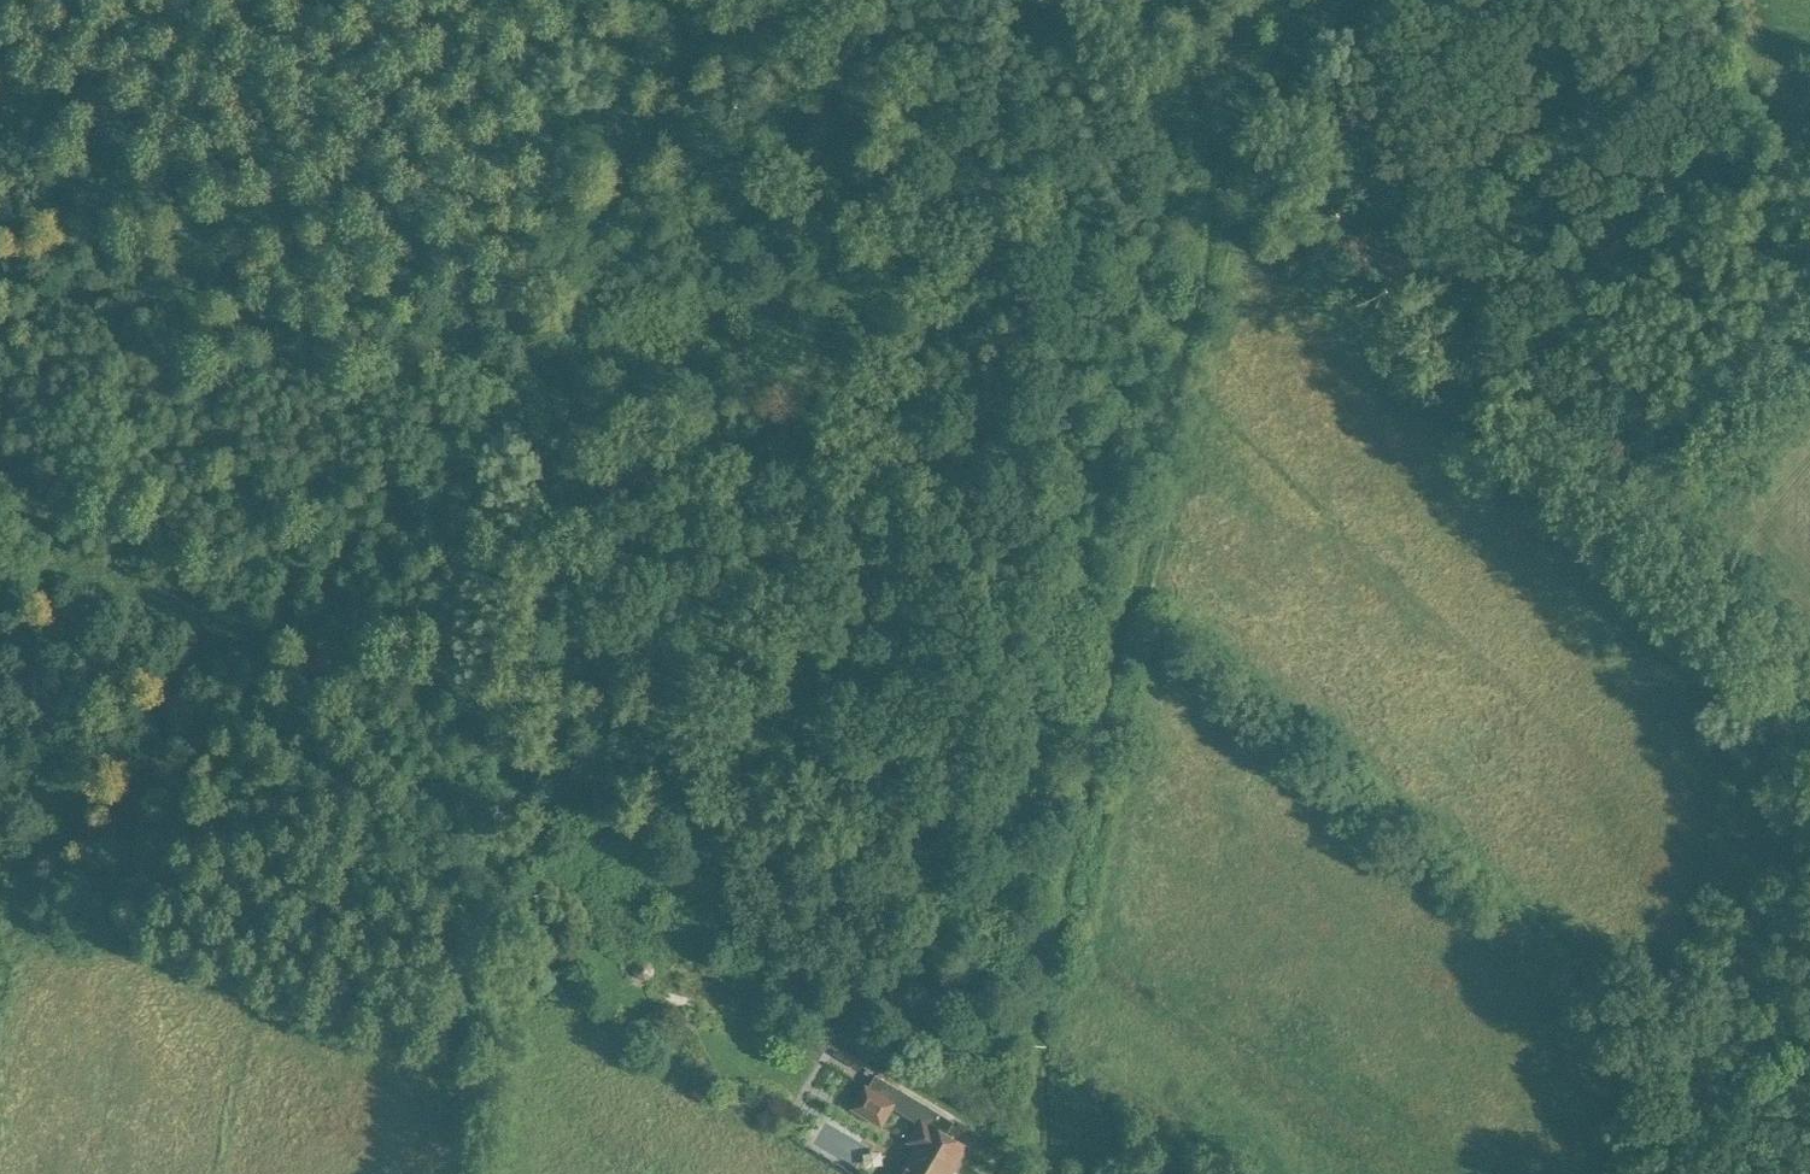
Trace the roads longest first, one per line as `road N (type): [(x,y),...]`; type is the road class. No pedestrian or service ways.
road 1 (track): [(1381,0),(1306,62),(1215,211),(1125,560),(1061,860),(1039,1130)]

